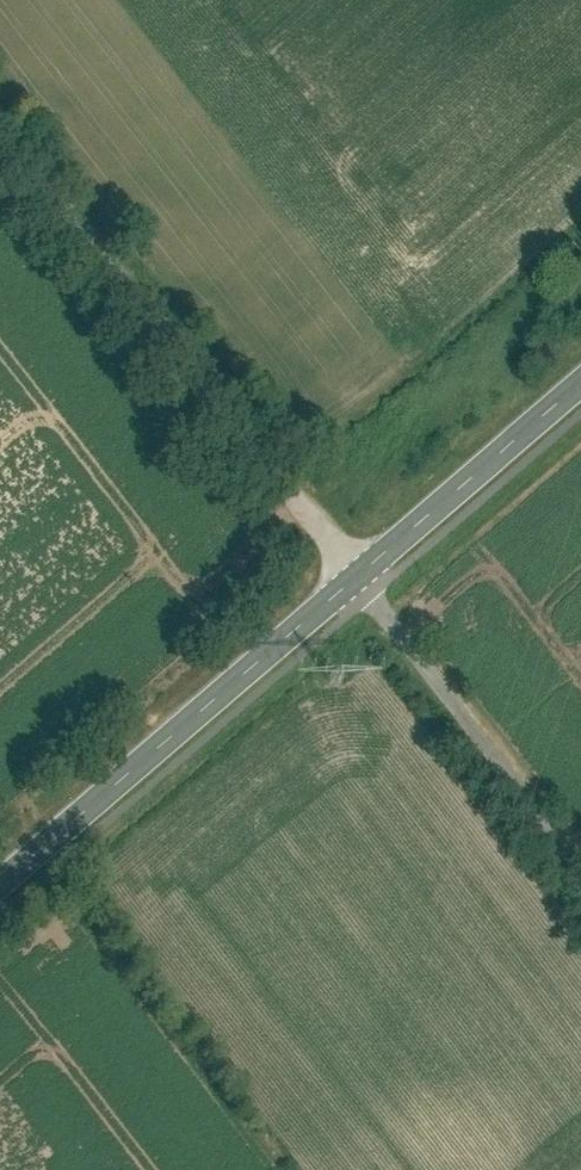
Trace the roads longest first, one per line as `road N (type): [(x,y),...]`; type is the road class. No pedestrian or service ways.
road 1 (unclassified): [(0,119),(360,573)]
road 2 (secondary): [(360,573),(0,884)]
road 3 (unclassified): [(580,871),(360,573)]
road 4 (secondary): [(580,384),(360,573)]

